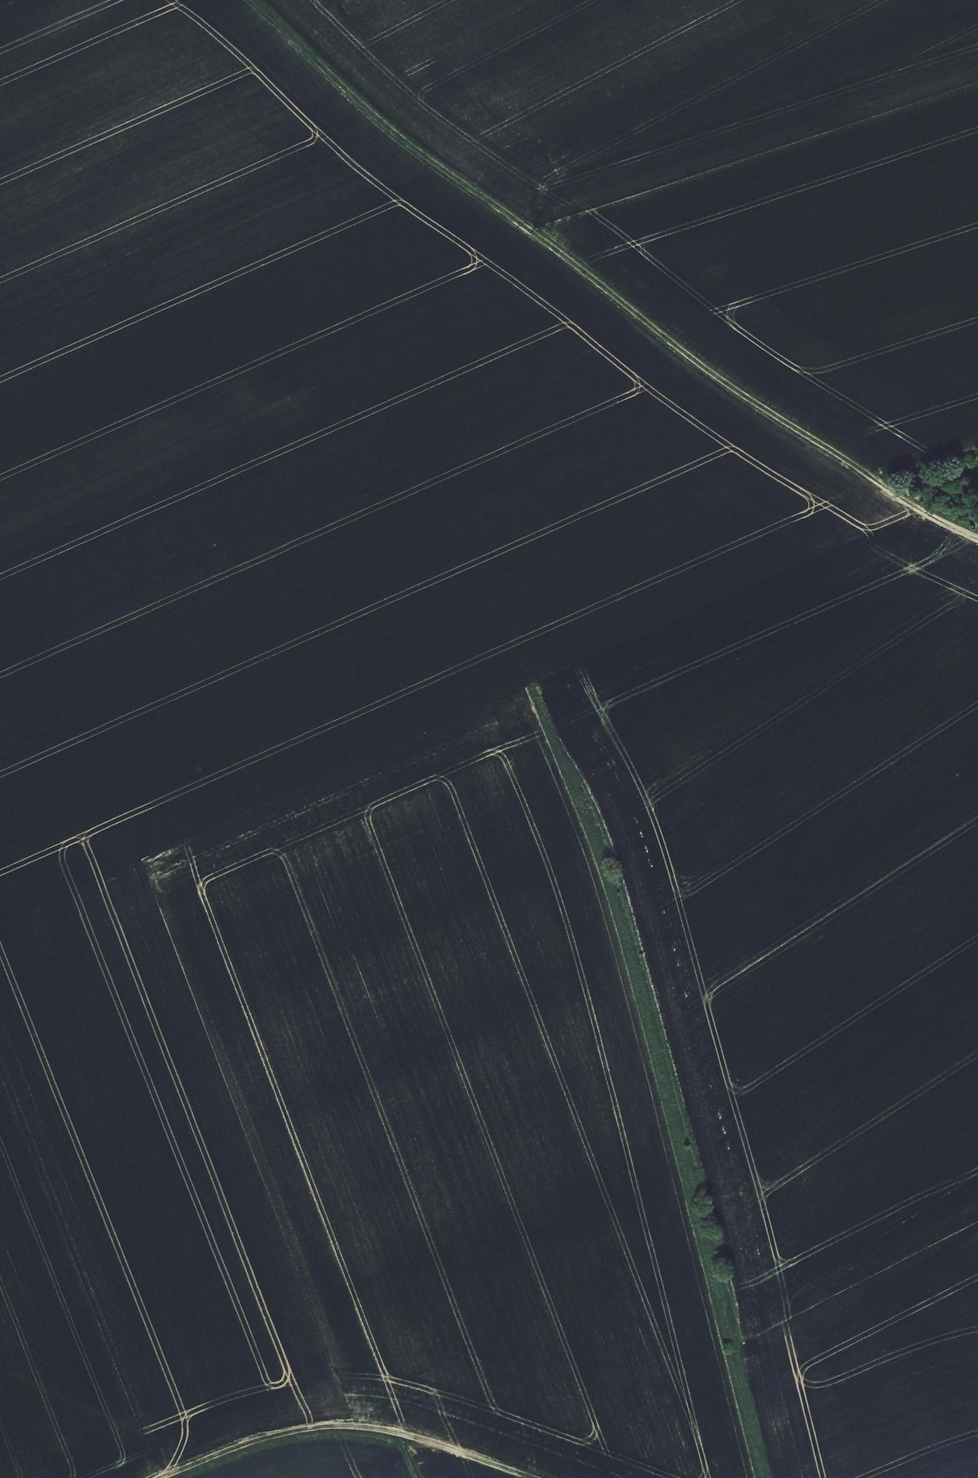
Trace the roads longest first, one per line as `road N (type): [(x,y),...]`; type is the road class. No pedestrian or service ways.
road 1 (track): [(977,539),(702,372),(523,222),(345,94),(243,0)]
road 2 (track): [(172,1477),(303,1432),(368,1430),(532,1477)]

